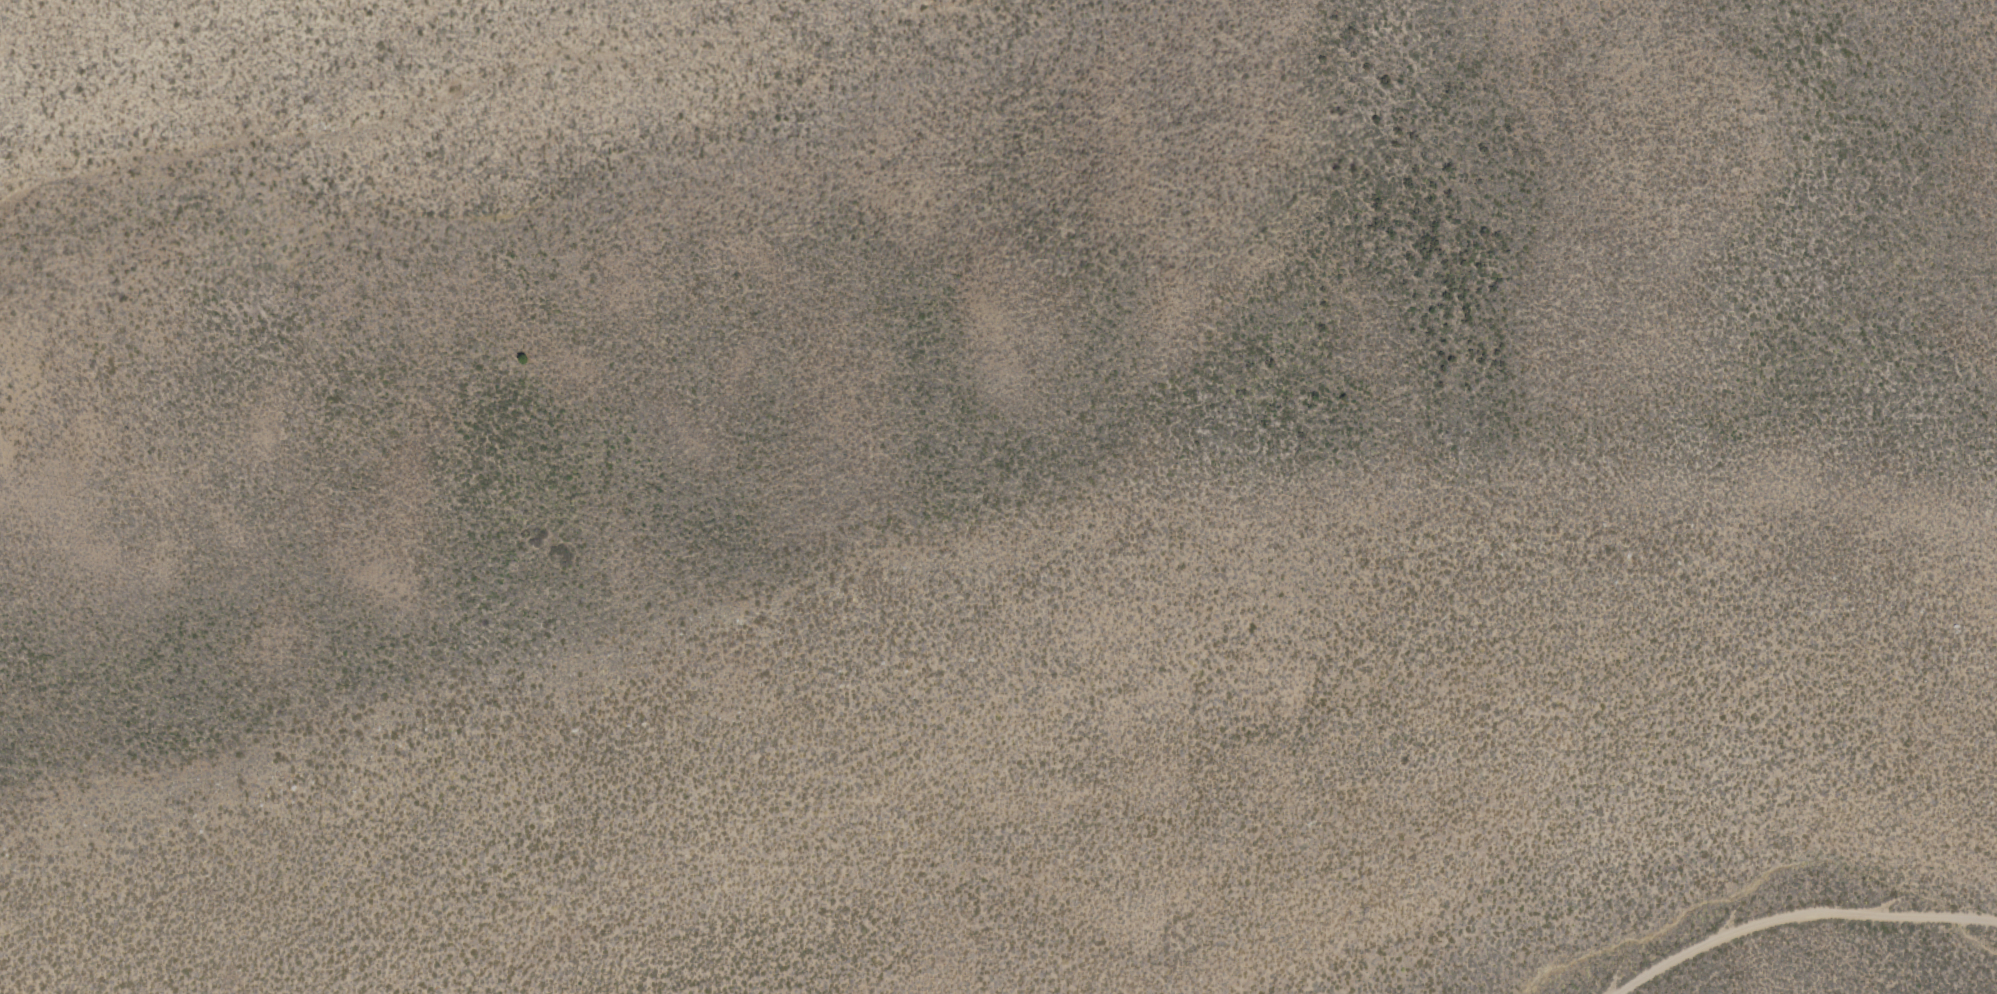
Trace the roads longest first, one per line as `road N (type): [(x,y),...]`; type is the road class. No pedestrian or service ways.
road 1 (track): [(1996,918),(1776,918),(1706,940),(1616,993)]

